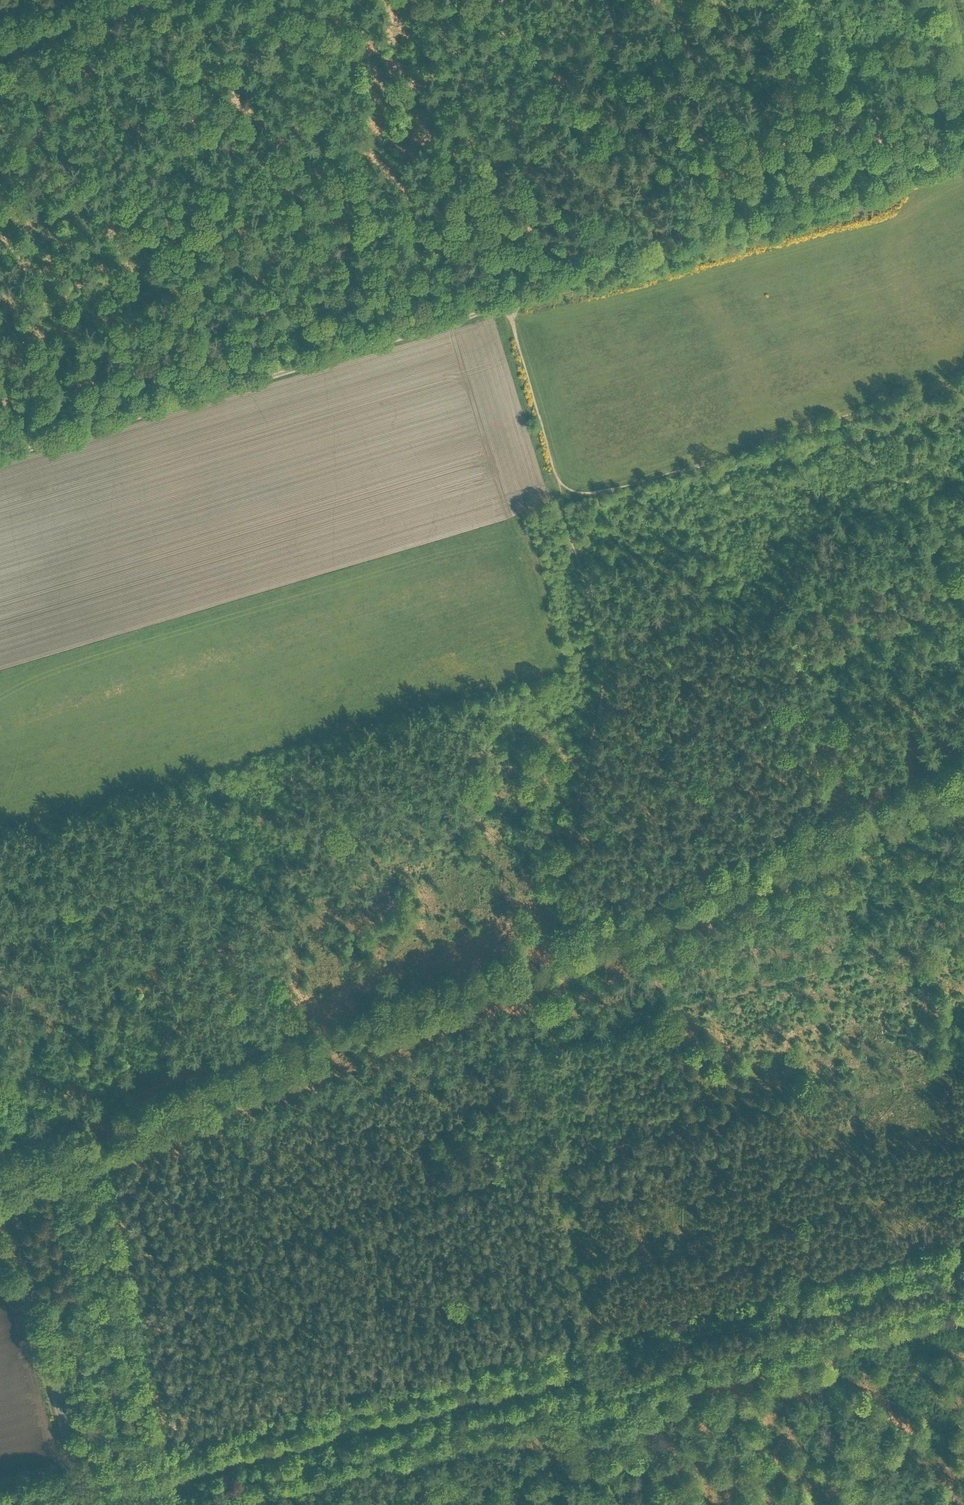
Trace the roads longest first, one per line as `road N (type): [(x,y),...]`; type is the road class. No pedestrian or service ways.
road 1 (track): [(2,1176),(963,777)]
road 2 (track): [(560,502),(606,650),(534,970),(526,1051)]
road 3 (track): [(774,0),(814,187),(808,208),(502,302)]
road 4 (track): [(502,302),(0,454)]
road 5 (track): [(526,1051),(81,1161)]
road 6 (track): [(963,941),(526,1051)]
road 7 (track): [(560,502),(963,389)]
road 8 (tertiary): [(84,1504),(0,1167)]
road 9 (track): [(410,0),(502,302)]
road 10 (track): [(723,0),(436,84)]
road 11 (track): [(581,1265),(634,1504)]
road 12 (track): [(526,1051),(581,1265)]
road 13 (track): [(502,302),(560,502)]
road 14 (tertiary): [(0,51),(149,0)]

